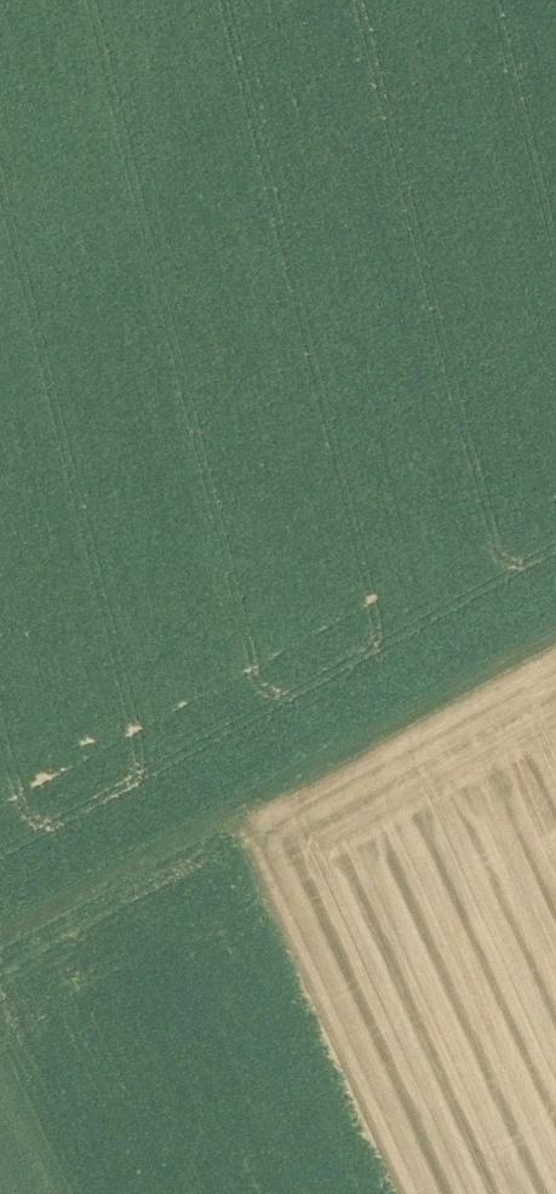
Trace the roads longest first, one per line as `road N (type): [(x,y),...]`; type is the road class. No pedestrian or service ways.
road 1 (track): [(0,946),(555,638)]

